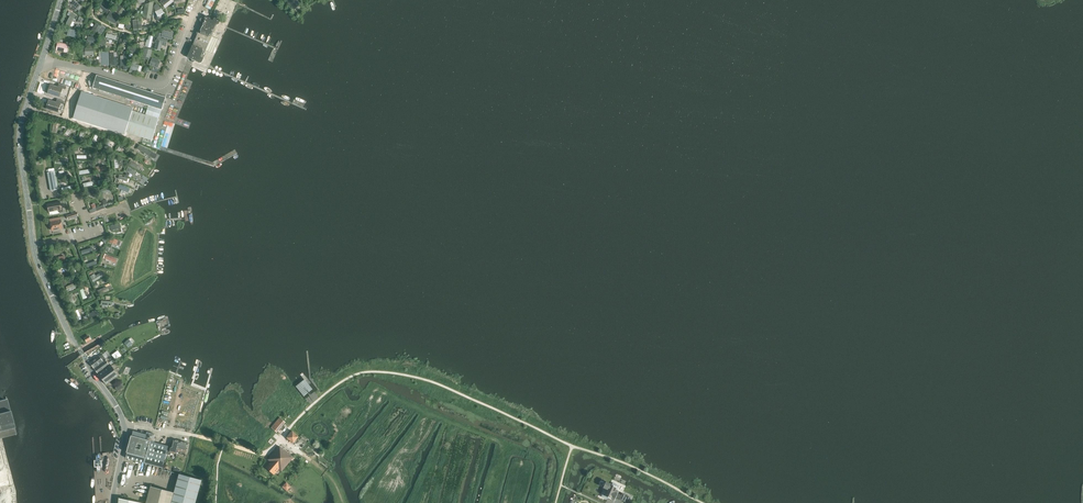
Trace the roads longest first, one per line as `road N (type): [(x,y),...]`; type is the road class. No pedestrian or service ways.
road 1 (tertiary): [(125,426),(73,340),(33,247),(20,136),(61,0)]
road 2 (unclassified): [(125,426),(261,454),(289,430)]

